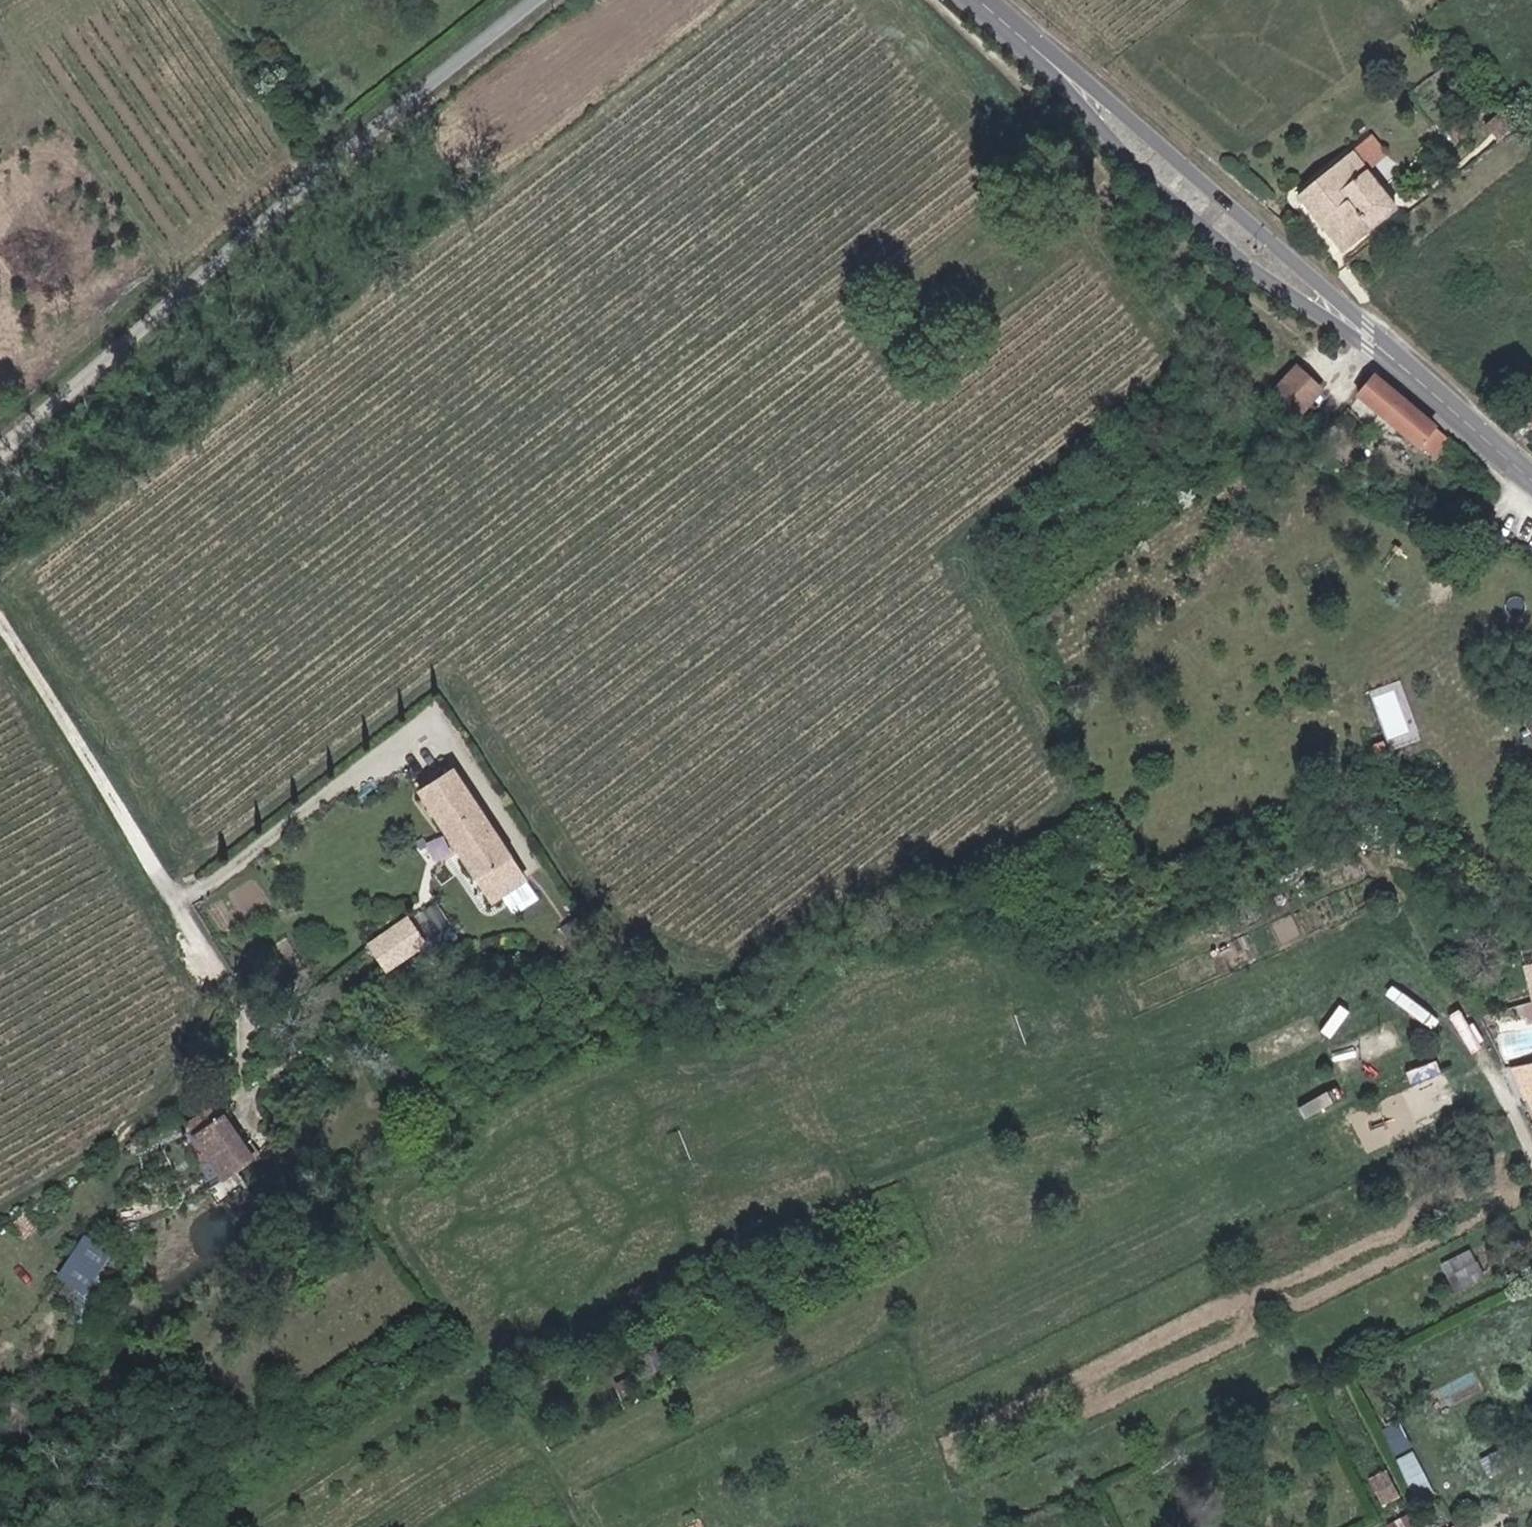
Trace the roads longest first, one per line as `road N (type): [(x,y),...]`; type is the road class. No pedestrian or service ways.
road 1 (unclassified): [(545,0),(0,451)]
road 2 (primary): [(1050,56),(1084,102),(1212,233),(1269,283),(1419,378)]
road 3 (primary): [(1419,378),(1371,326),(1105,88),(1050,56)]
road 4 (residential): [(1423,923),(1531,1136)]
road 5 (primary): [(1531,473),(1419,378)]

